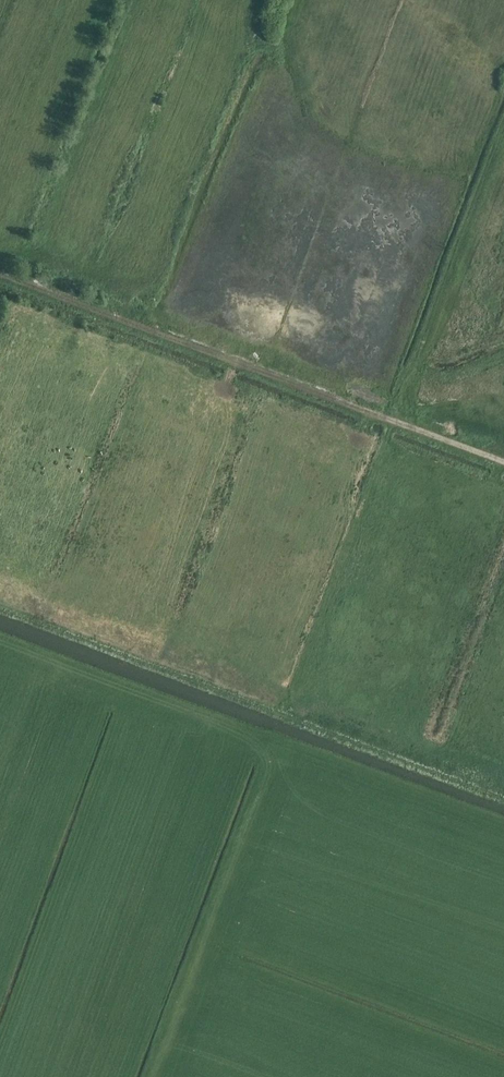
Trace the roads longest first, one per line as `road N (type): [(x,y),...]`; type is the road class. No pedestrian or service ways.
road 1 (track): [(0,275),(503,465)]

